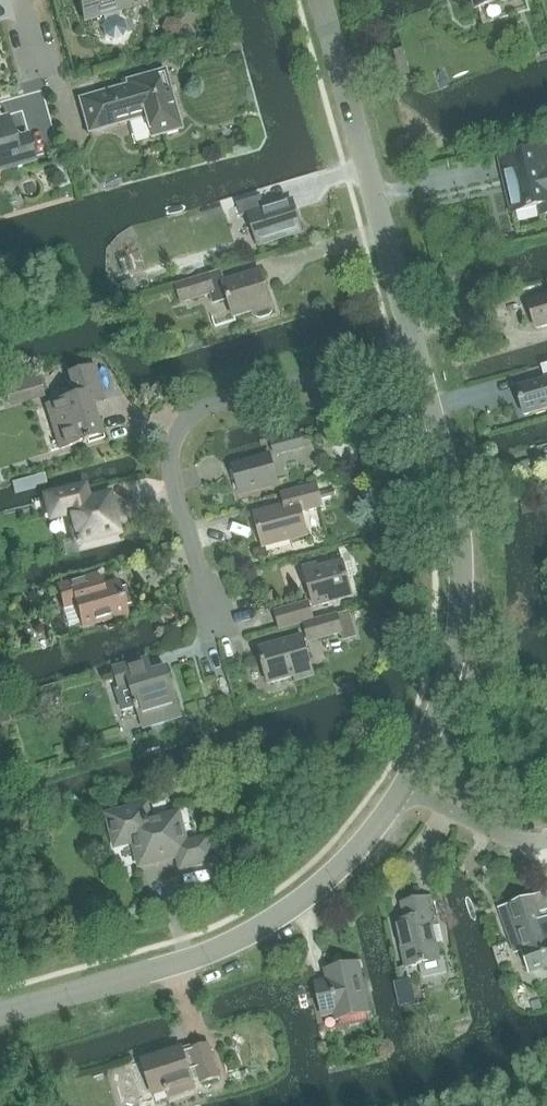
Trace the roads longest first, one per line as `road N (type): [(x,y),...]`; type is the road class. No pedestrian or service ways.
road 1 (residential): [(0,1013),(205,954),(240,937),(350,858),(403,787)]
road 2 (residential): [(217,629),(176,491),(173,438),(212,404),(415,351)]
road 3 (residential): [(403,787),(428,746),(456,645),(462,577),(453,489),(415,351)]
road 4 (residential): [(415,351),(320,0)]
road 5 (residential): [(403,787),(516,838),(546,839)]

